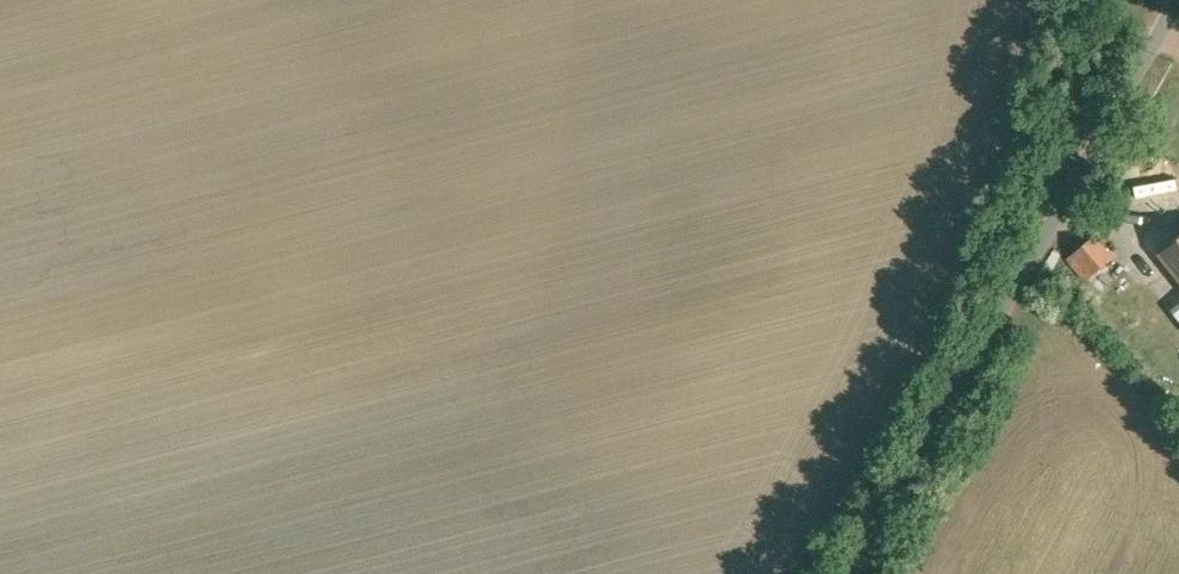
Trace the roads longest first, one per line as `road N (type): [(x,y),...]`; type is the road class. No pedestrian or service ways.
road 1 (unclassified): [(1178,0),(854,573)]

